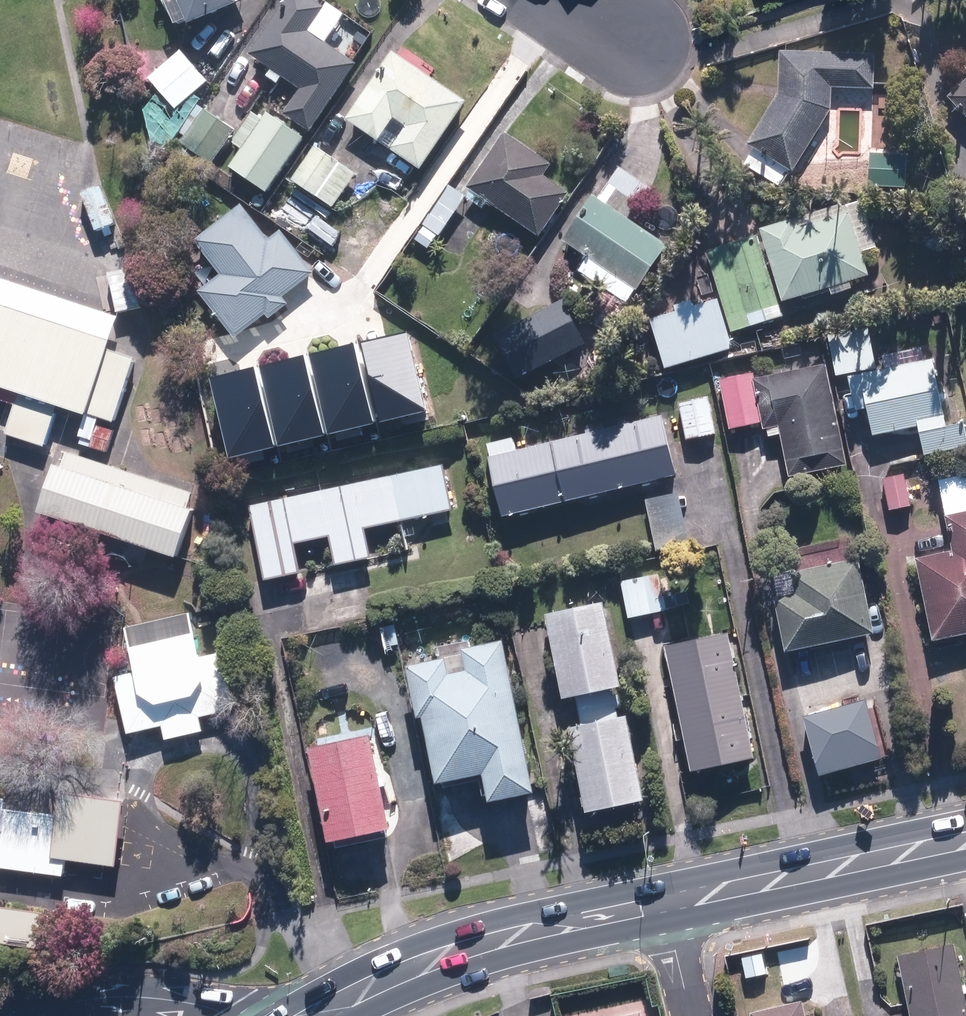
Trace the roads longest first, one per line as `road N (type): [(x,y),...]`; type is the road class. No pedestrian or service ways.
road 1 (primary): [(313,1015),(458,950),(663,904)]
road 2 (primary): [(663,904),(965,840)]
road 3 (tertiary): [(82,1015),(134,997),(227,1015)]
road 4 (residential): [(636,40),(576,28),(524,0)]

